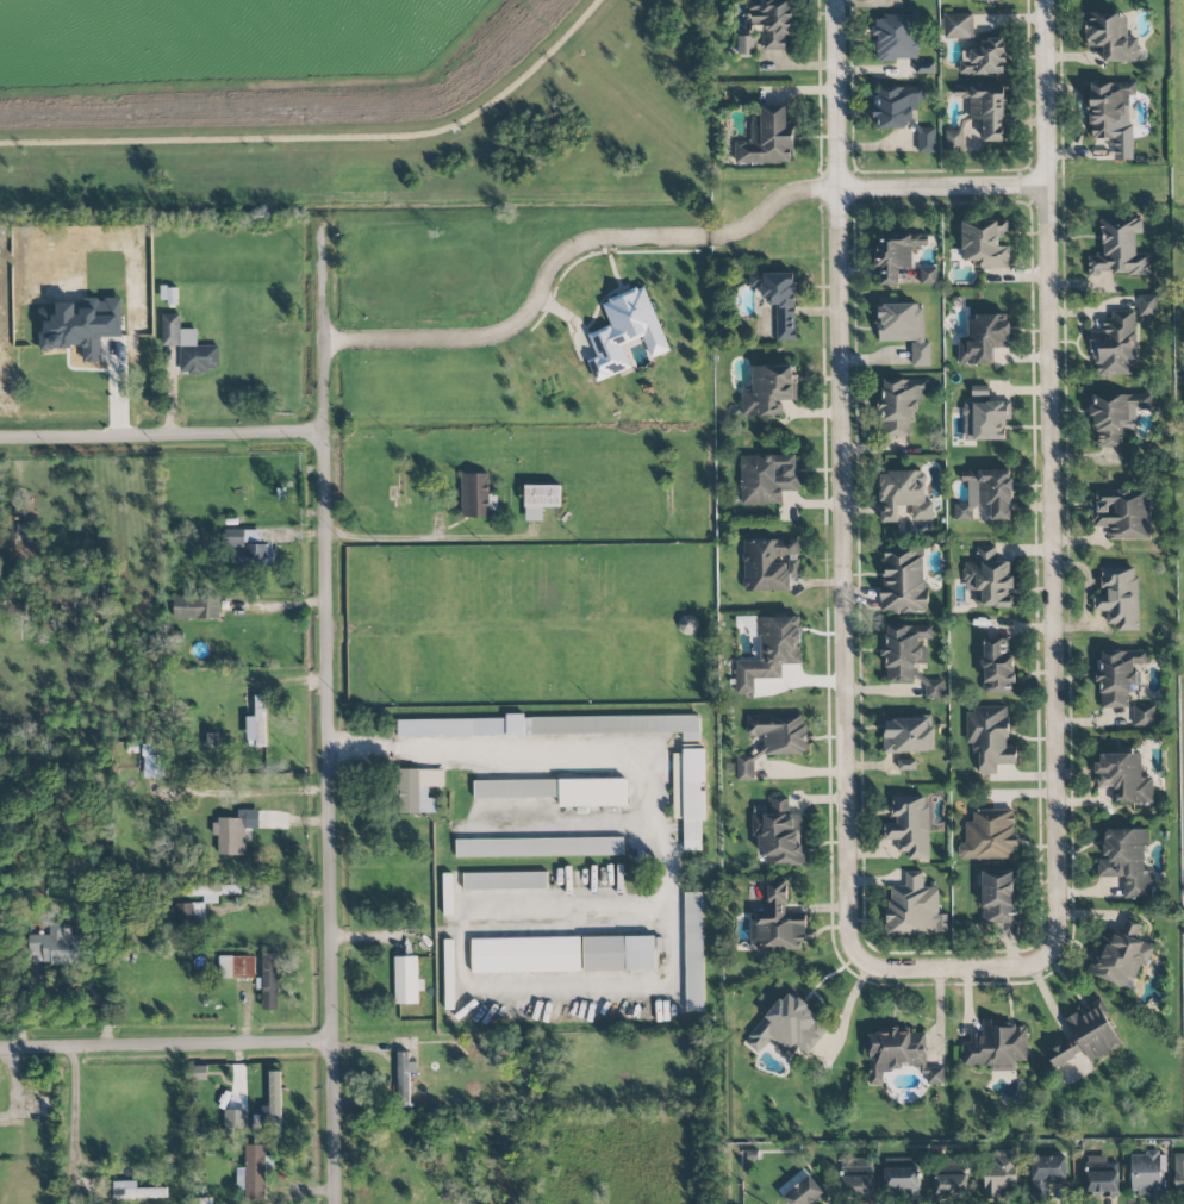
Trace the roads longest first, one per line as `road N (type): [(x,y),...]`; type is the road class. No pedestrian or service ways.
road 1 (residential): [(334,1203),(325,891),(332,751),(325,225)]
road 2 (residential): [(831,0),(846,948)]
road 3 (residential): [(1048,0),(1055,937)]
road 4 (residential): [(710,238),(577,247),(553,266),(529,314),(499,336),(326,342)]
road 5 (residential): [(1048,188),(799,192),(750,227),(710,238)]
road 6 (residential): [(0,1052),(330,1042)]
road 7 (residential): [(0,439),(328,435)]
road 8 (residential): [(1055,937),(1043,955),(1020,967),(870,969),(846,948)]

